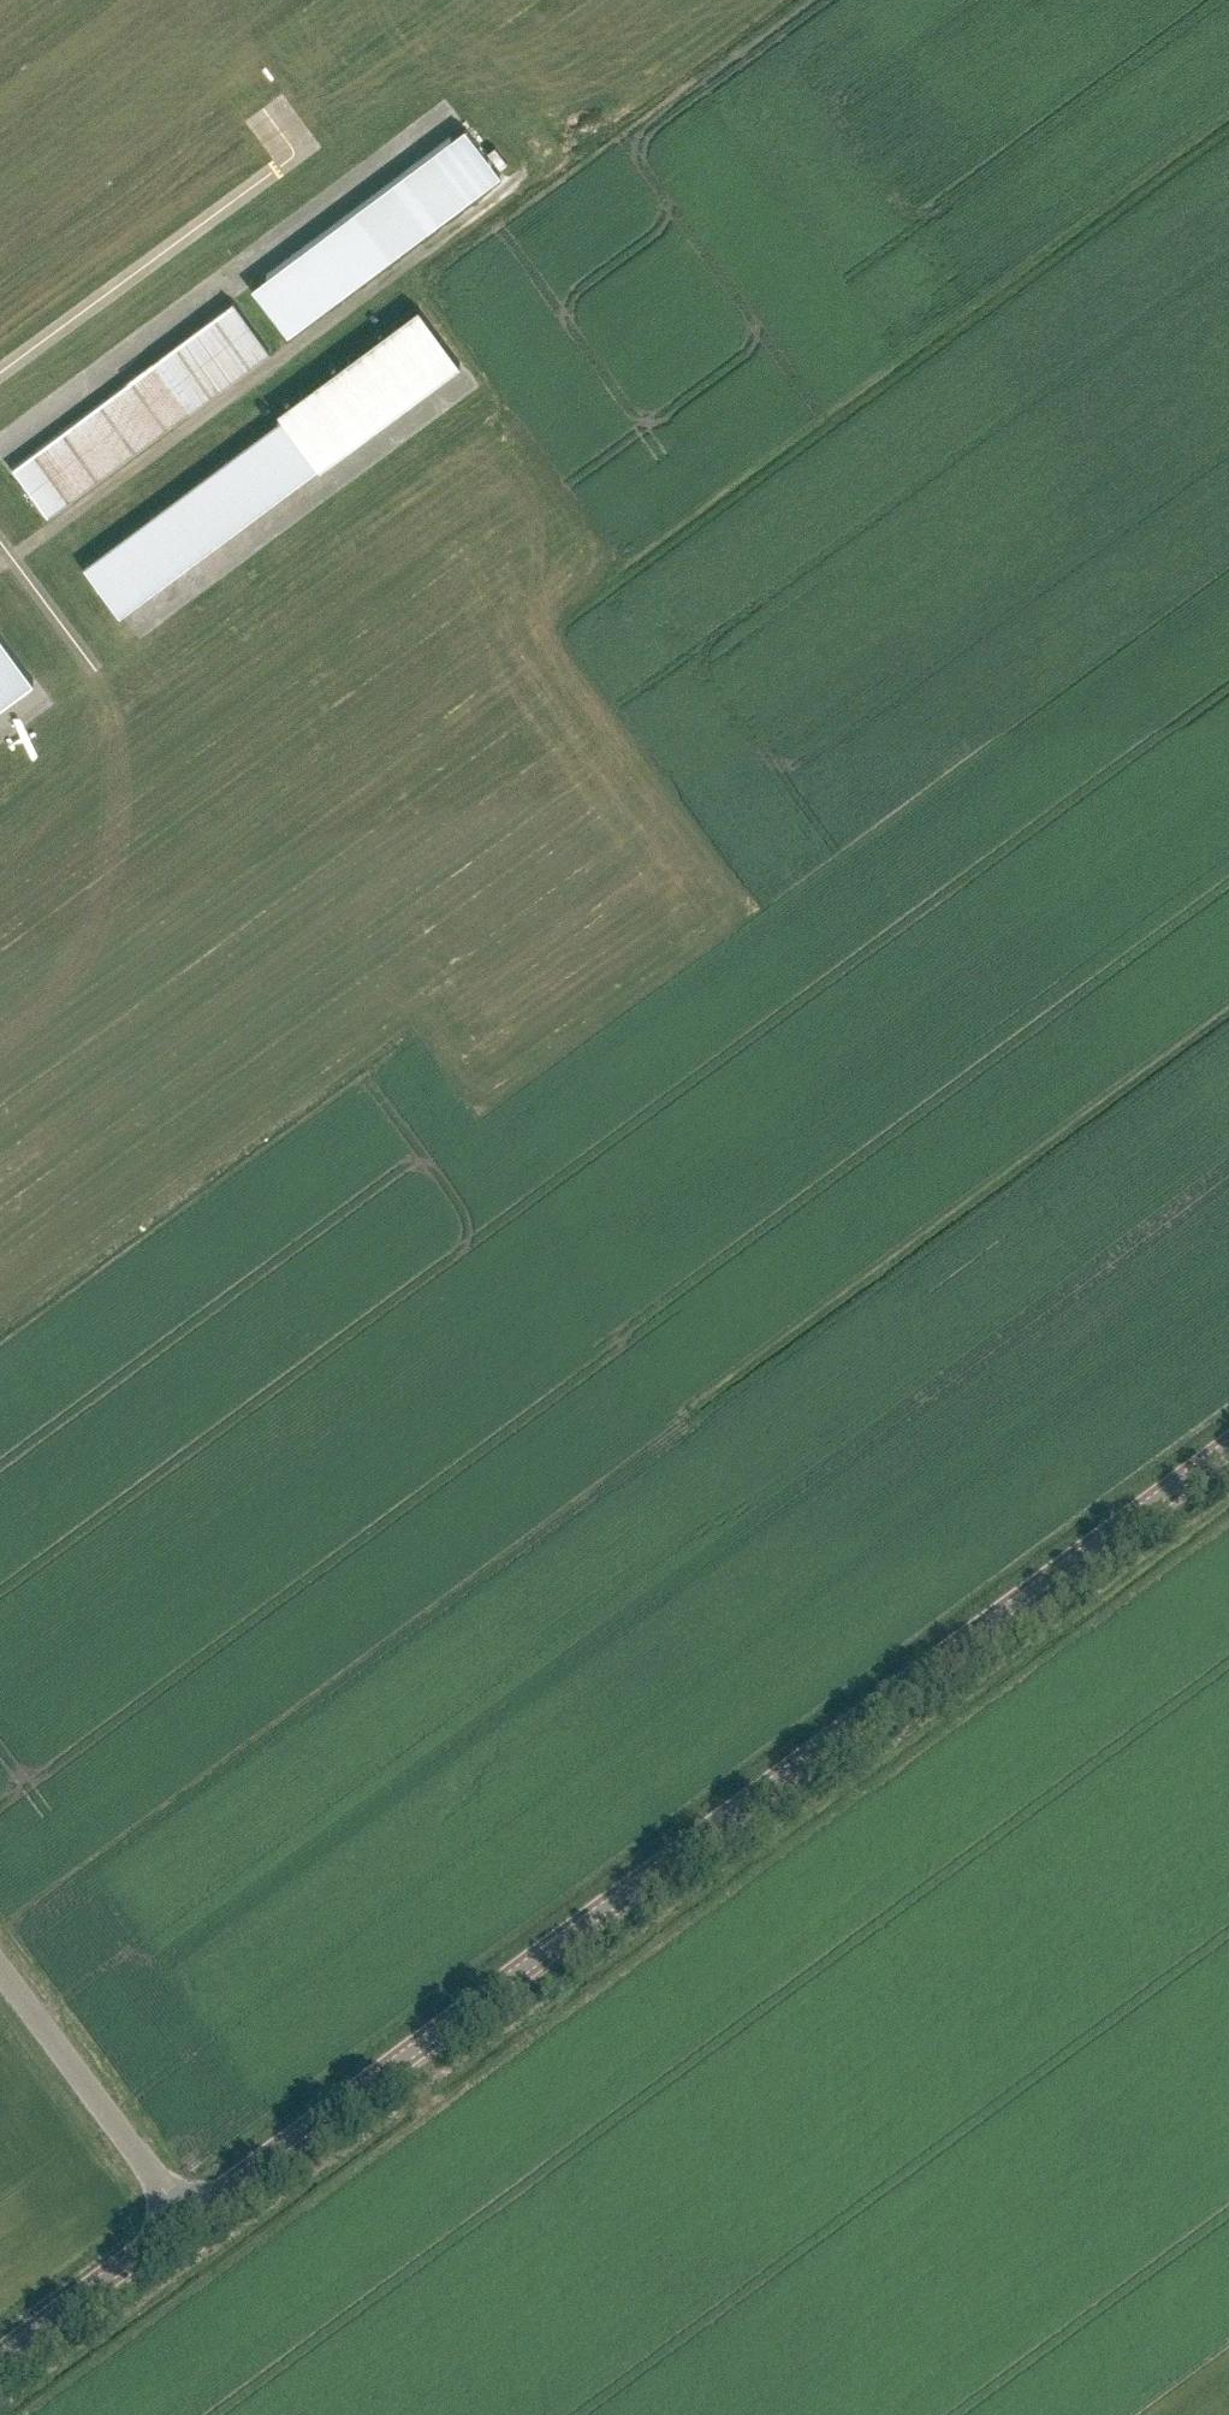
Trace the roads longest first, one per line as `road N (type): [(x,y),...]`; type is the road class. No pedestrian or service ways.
road 1 (tertiary): [(184,2219),(1228,1446)]
road 2 (unclassified): [(184,2219),(0,1971)]
road 3 (tertiary): [(0,2357),(184,2219)]

